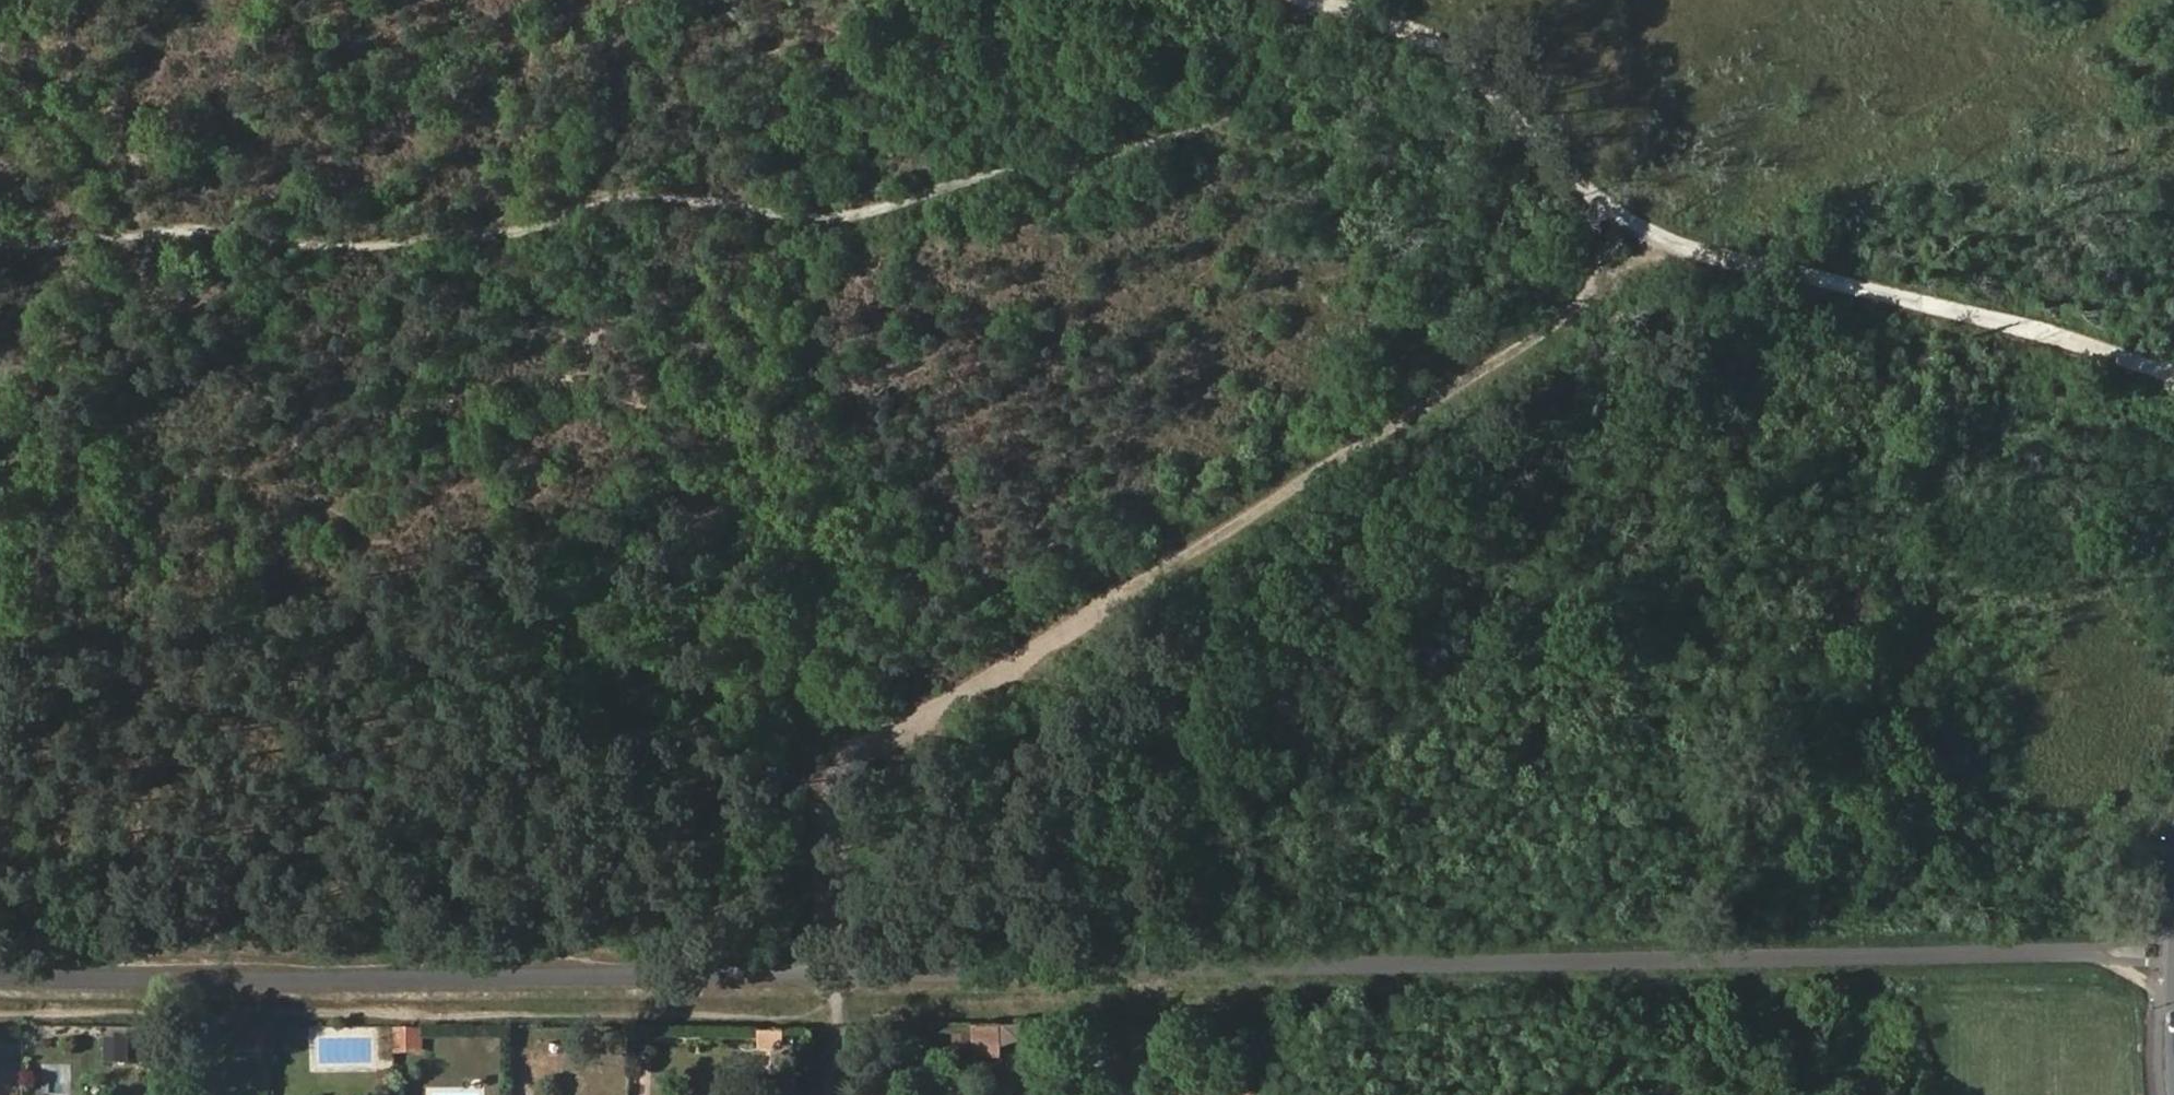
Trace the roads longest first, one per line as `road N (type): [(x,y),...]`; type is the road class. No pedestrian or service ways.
road 1 (track): [(1281,0),(1464,45),(1606,203),(1687,246),(1961,315),(2173,380)]

